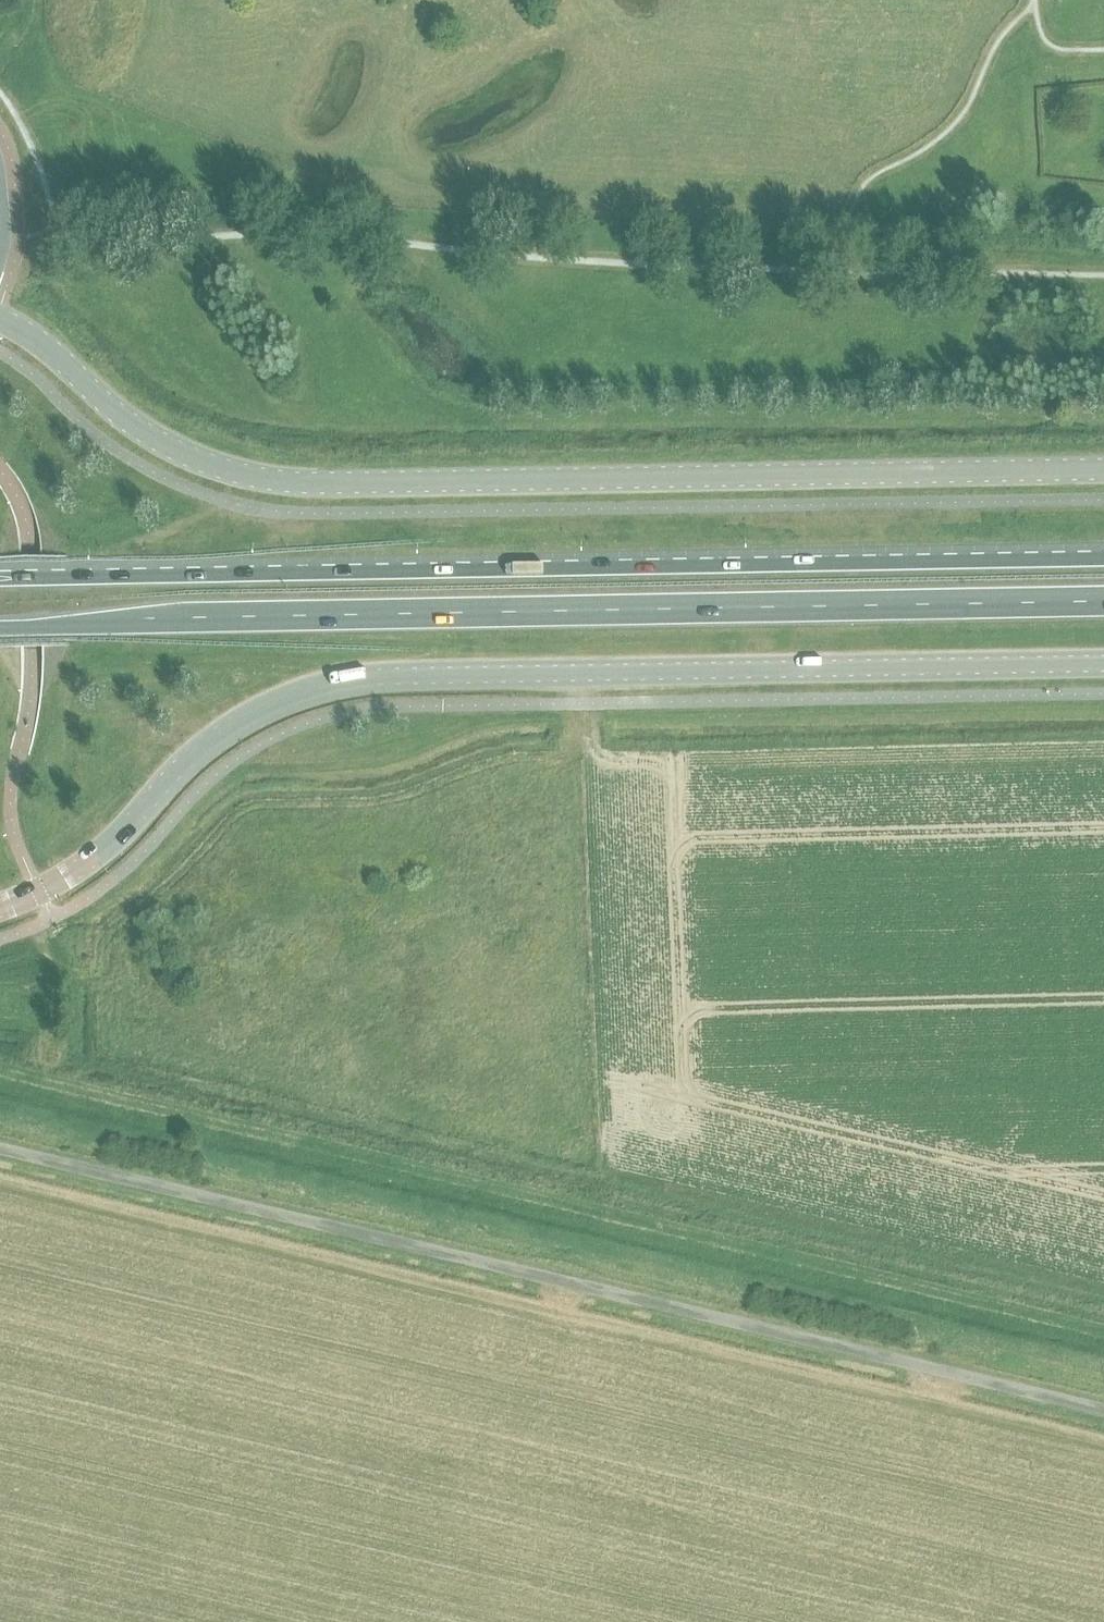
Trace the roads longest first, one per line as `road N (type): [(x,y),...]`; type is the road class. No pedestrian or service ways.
road 1 (secondary): [(0,908),(65,878),(111,845),(214,738),(254,713),(336,683),(1103,664)]
road 2 (tertiary): [(0,320),(44,344),(135,427),(187,456),(253,477),(1103,469)]
road 3 (track): [(0,1148),(1103,1408)]
road 4 (trunk): [(0,627),(1103,601)]
road 5 (trunk): [(1103,558),(0,578)]

